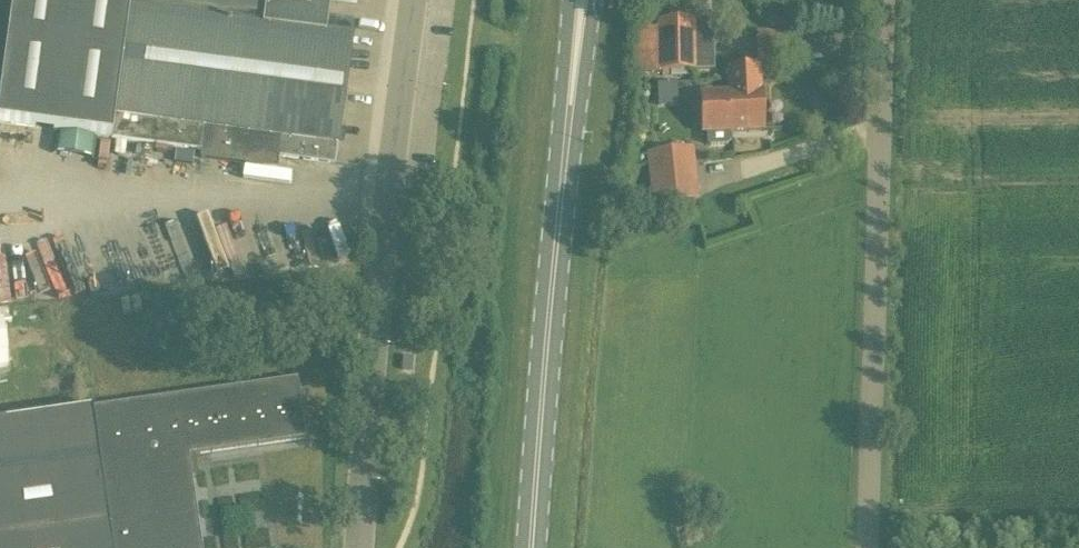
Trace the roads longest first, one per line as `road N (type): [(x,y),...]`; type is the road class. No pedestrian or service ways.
road 1 (unclassified): [(359,547),(376,313),(413,0)]
road 2 (unclassified): [(869,547),(886,0)]
road 3 (primary): [(532,547),(574,64)]

